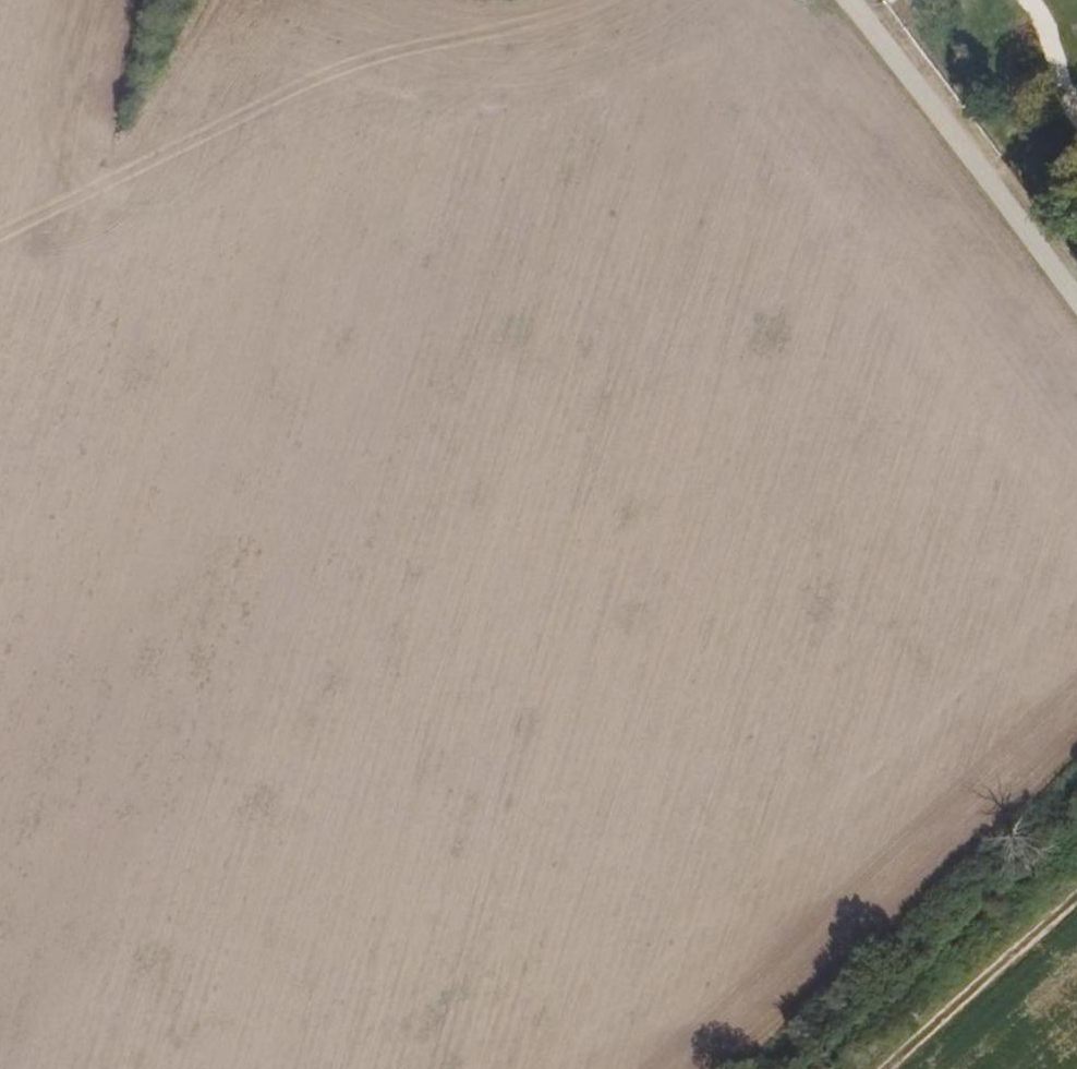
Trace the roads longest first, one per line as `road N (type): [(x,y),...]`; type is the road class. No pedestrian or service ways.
road 1 (unclassified): [(850,0),(1076,308)]
road 2 (track): [(889,1068),(1076,893)]

